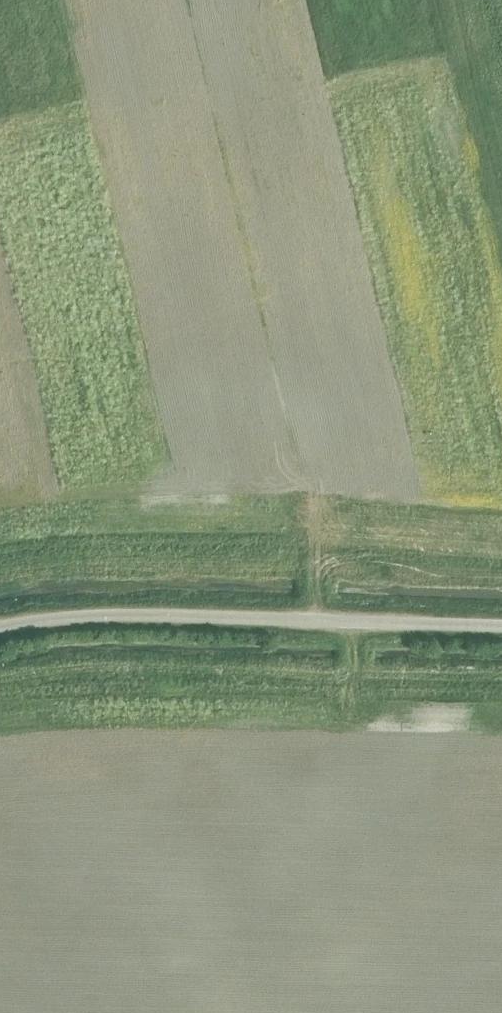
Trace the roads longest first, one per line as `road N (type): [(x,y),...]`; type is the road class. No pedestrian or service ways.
road 1 (unclassified): [(0,628),(145,615),(501,628)]

